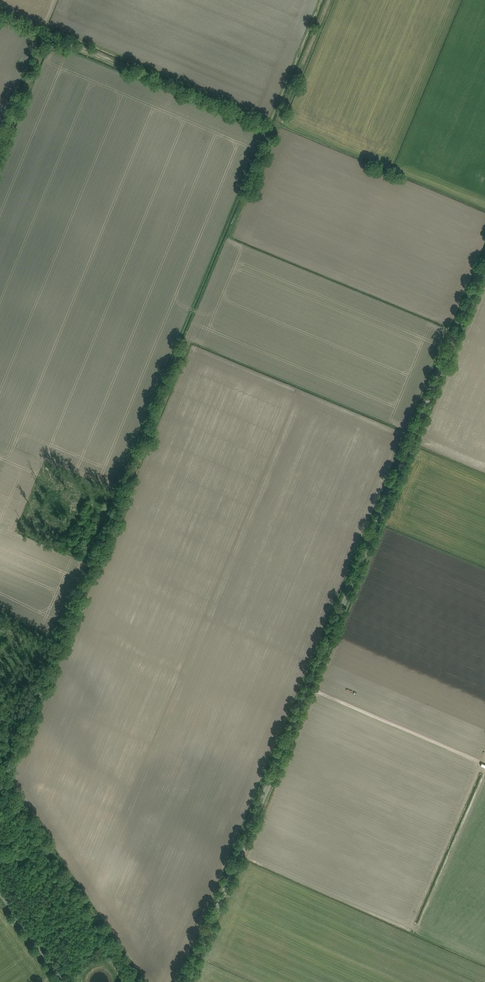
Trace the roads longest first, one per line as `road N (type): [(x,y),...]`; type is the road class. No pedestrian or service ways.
road 1 (unclassified): [(187,981),(484,265)]
road 2 (track): [(330,0),(276,132),(0,17)]

